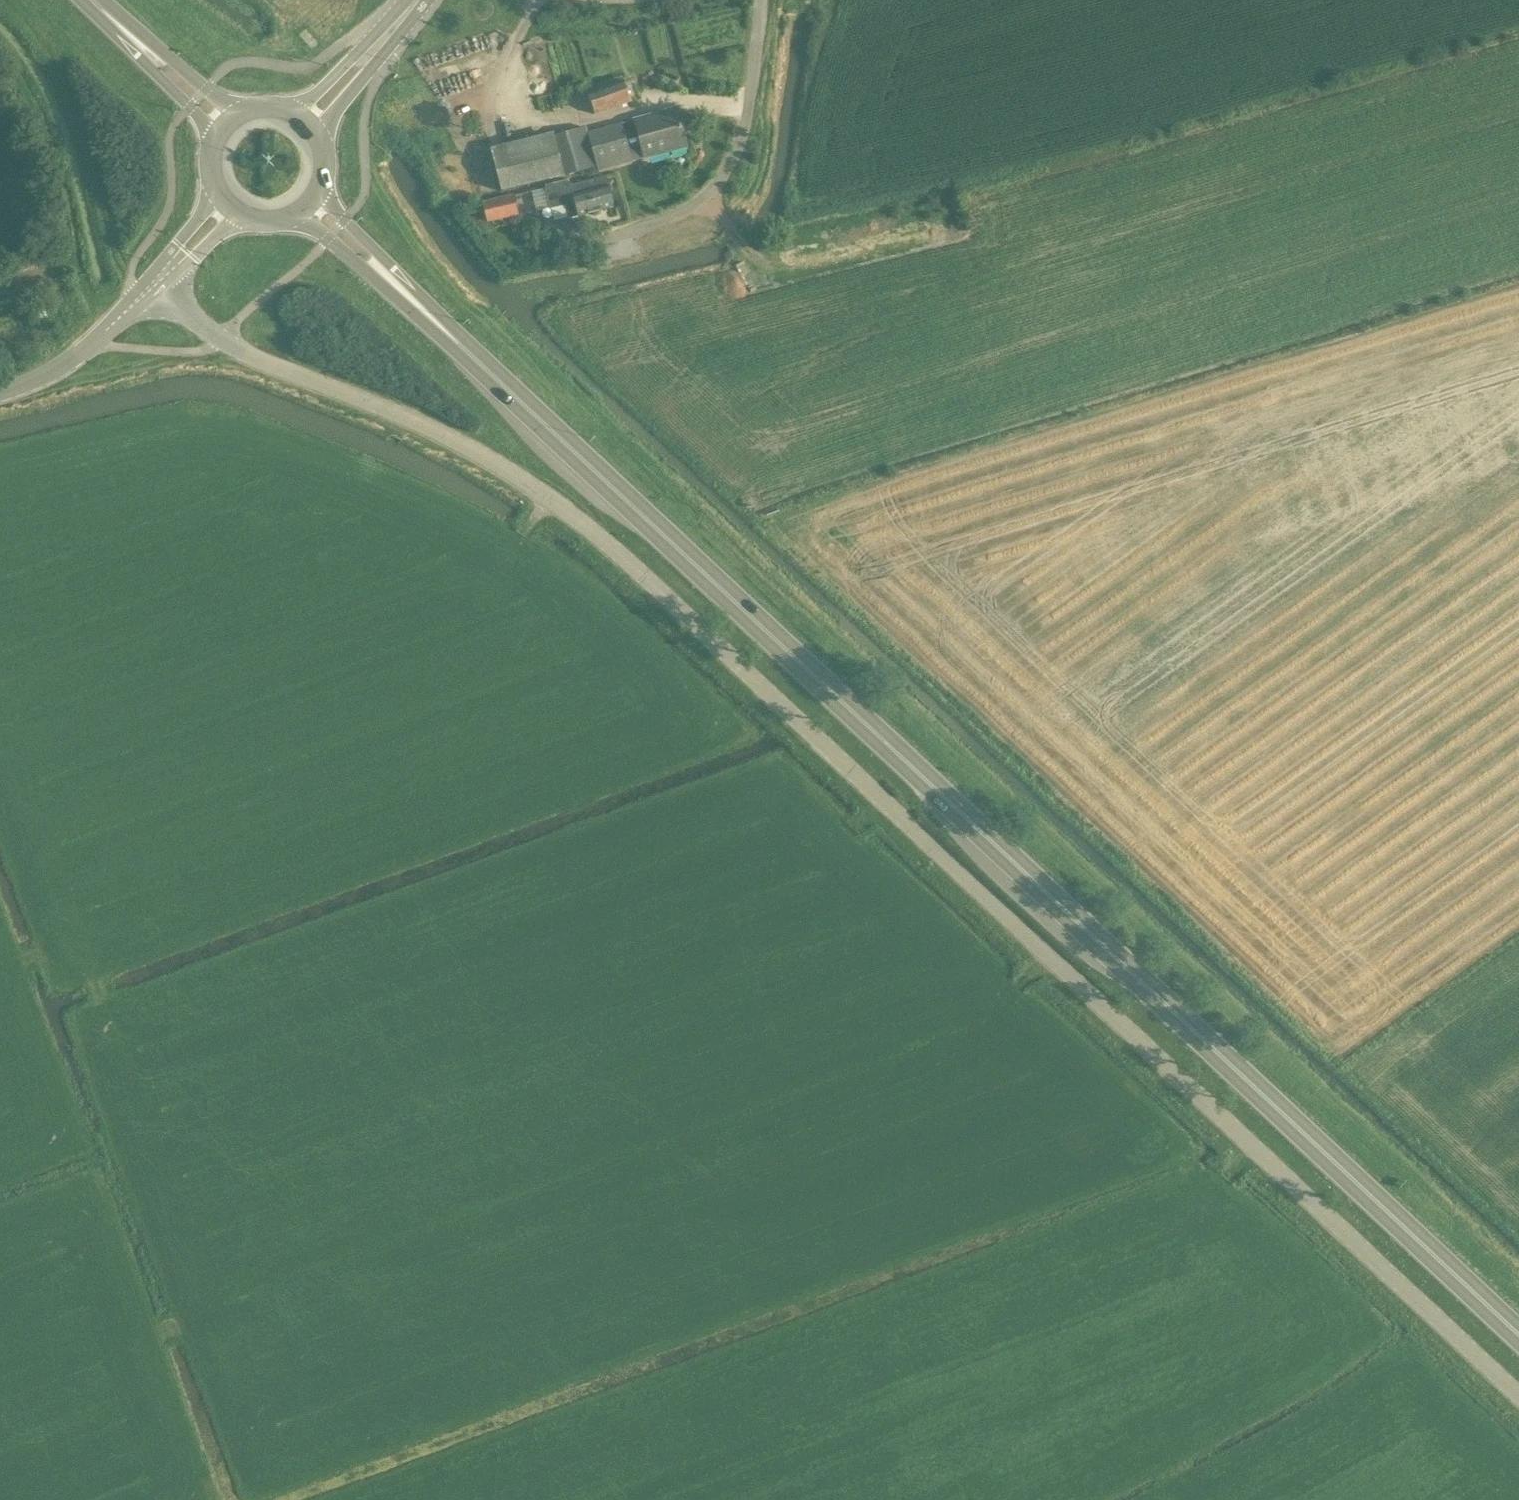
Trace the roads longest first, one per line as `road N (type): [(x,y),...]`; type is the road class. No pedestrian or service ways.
road 1 (unclassified): [(1518,1393),(526,480),(419,423),(252,358),(148,296)]
road 2 (trunk): [(1518,1328),(411,300)]
road 3 (unclassified): [(759,0),(752,98),(727,172),(675,215),(601,236),(561,228)]
road 4 (track): [(107,330),(70,287),(38,130),(0,57)]
road 5 (trunk): [(411,300),(318,192)]
road 6 (trunk): [(297,216),(411,300)]
road 7 (trunk): [(243,115),(128,34)]
road 8 (trunk): [(128,34),(215,141)]
road 9 (tertiary): [(214,192),(148,296)]
road 10 (tertiary): [(148,296),(241,218)]

